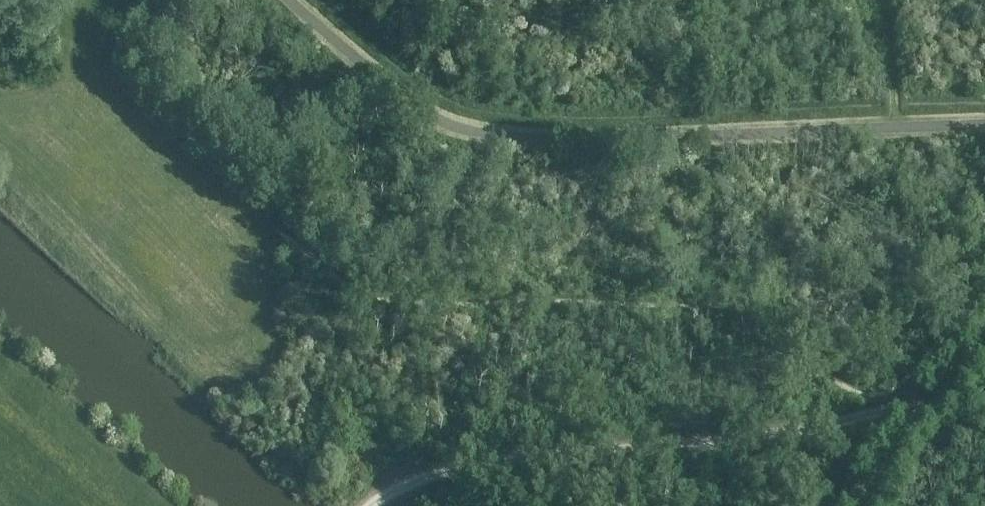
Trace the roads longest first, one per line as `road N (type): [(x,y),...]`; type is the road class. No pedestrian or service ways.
road 1 (track): [(926,419),(899,411),(729,440),(468,465),(409,483),(370,505)]
road 2 (unclassified): [(870,505),(907,443),(984,354)]

